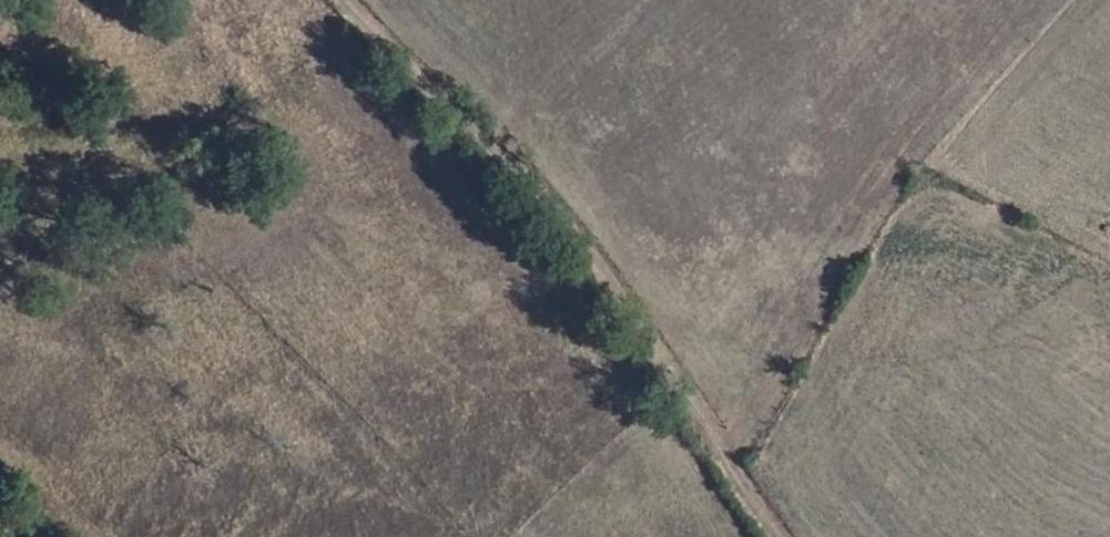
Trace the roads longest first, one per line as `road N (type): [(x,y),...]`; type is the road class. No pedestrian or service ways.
road 1 (track): [(783,536),(553,185),(357,0)]

